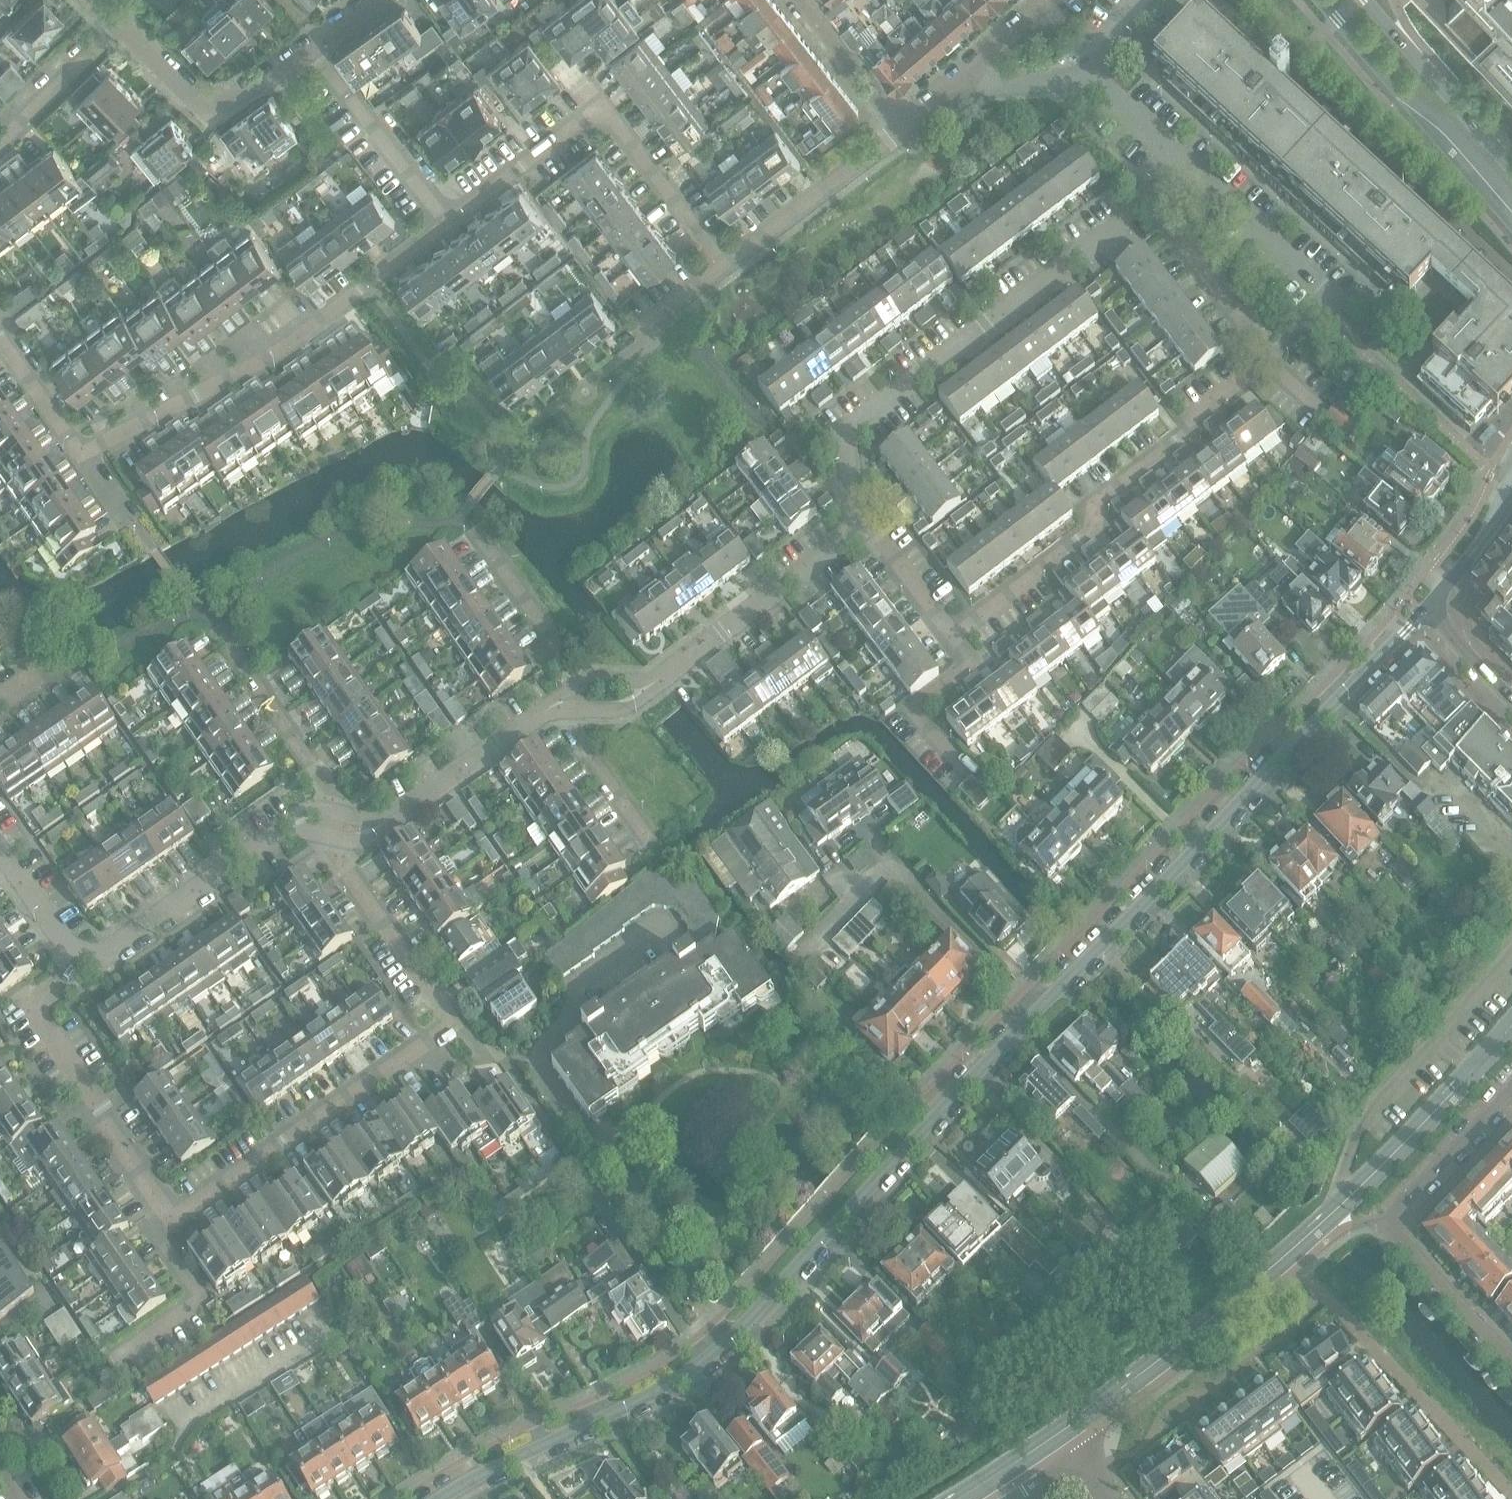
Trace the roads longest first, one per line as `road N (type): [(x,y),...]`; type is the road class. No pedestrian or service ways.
road 1 (tertiary): [(1424,611),(891,1162),(727,1343),(664,1388),(437,1498)]
road 2 (tertiary): [(1057,1435),(1289,1255),(1511,1025)]
road 3 (residential): [(1152,199),(850,428),(856,510),(866,524)]
road 4 (residential): [(81,454),(268,360),(444,227)]
road 5 (residential): [(952,635),(1092,530),(1098,500),(1271,360)]
road 6 (residential): [(444,227),(599,113),(725,263)]
road 7 (residential): [(1511,1359),(1385,1223),(1511,1090)]
road 8 (residential): [(82,968),(31,1008),(172,1220)]
road 9 (residential): [(1271,360),(1337,302),(1186,166)]
road 10 (tertiary): [(1322,0),(1511,217)]
road 11 (residential): [(866,524),(659,682)]
road 12 (residential): [(172,1220),(384,1071)]
road 13 (residential): [(529,427),(653,335),(667,310),(725,263)]
road 14 (residential): [(294,822),(82,968)]
road 15 (residential): [(119,26),(214,117),(312,49)]
road 16 (tertiary): [(1511,169),(1364,0)]
road 17 (residential): [(450,1024),(336,854),(334,836)]
road 18 (residential): [(331,813),(314,769),(214,626)]
road 19 (residential): [(444,227),(312,49)]
road 20 (residential): [(557,703),(374,827)]
road 21 (residential): [(725,263),(901,132)]
road 22 (residential): [(1271,360),(1152,199)]
road 23 (residential): [(172,1220),(162,1241),(200,1298),(119,1354)]
road 24 (residential): [(582,684),(476,531)]
road 25 (residential): [(901,132),(799,0)]
road 26 (residential): [(0,141),(119,26)]
road 27 (residential): [(653,845),(575,734),(578,708)]
road 28 (residential): [(82,968),(0,847)]
road 29 (tertiary): [(1511,497),(1424,611)]
road 30 (residential): [(0,339),(81,454)]
road 31 (residential): [(952,635),(866,524)]
road 32 (residential): [(1186,166),(1089,79)]
road 33 (residential): [(962,77),(981,86),(1089,79)]
road 34 (tertiary): [(1424,611),(1511,699)]

